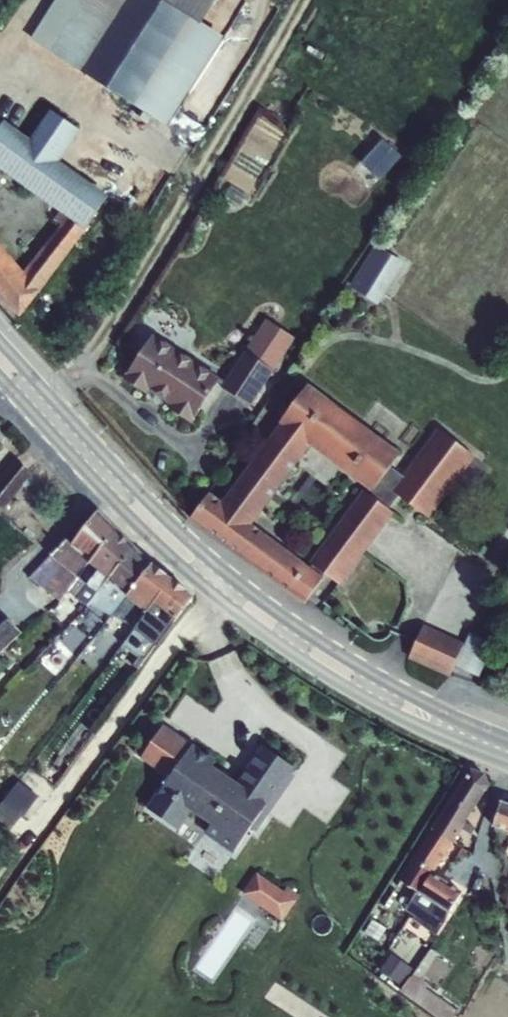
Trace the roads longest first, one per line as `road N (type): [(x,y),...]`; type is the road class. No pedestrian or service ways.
road 1 (secondary): [(0,357),(223,587),(414,711),(507,752)]
road 2 (track): [(46,406),(151,255),(298,0)]
road 3 (track): [(223,587),(0,880)]

